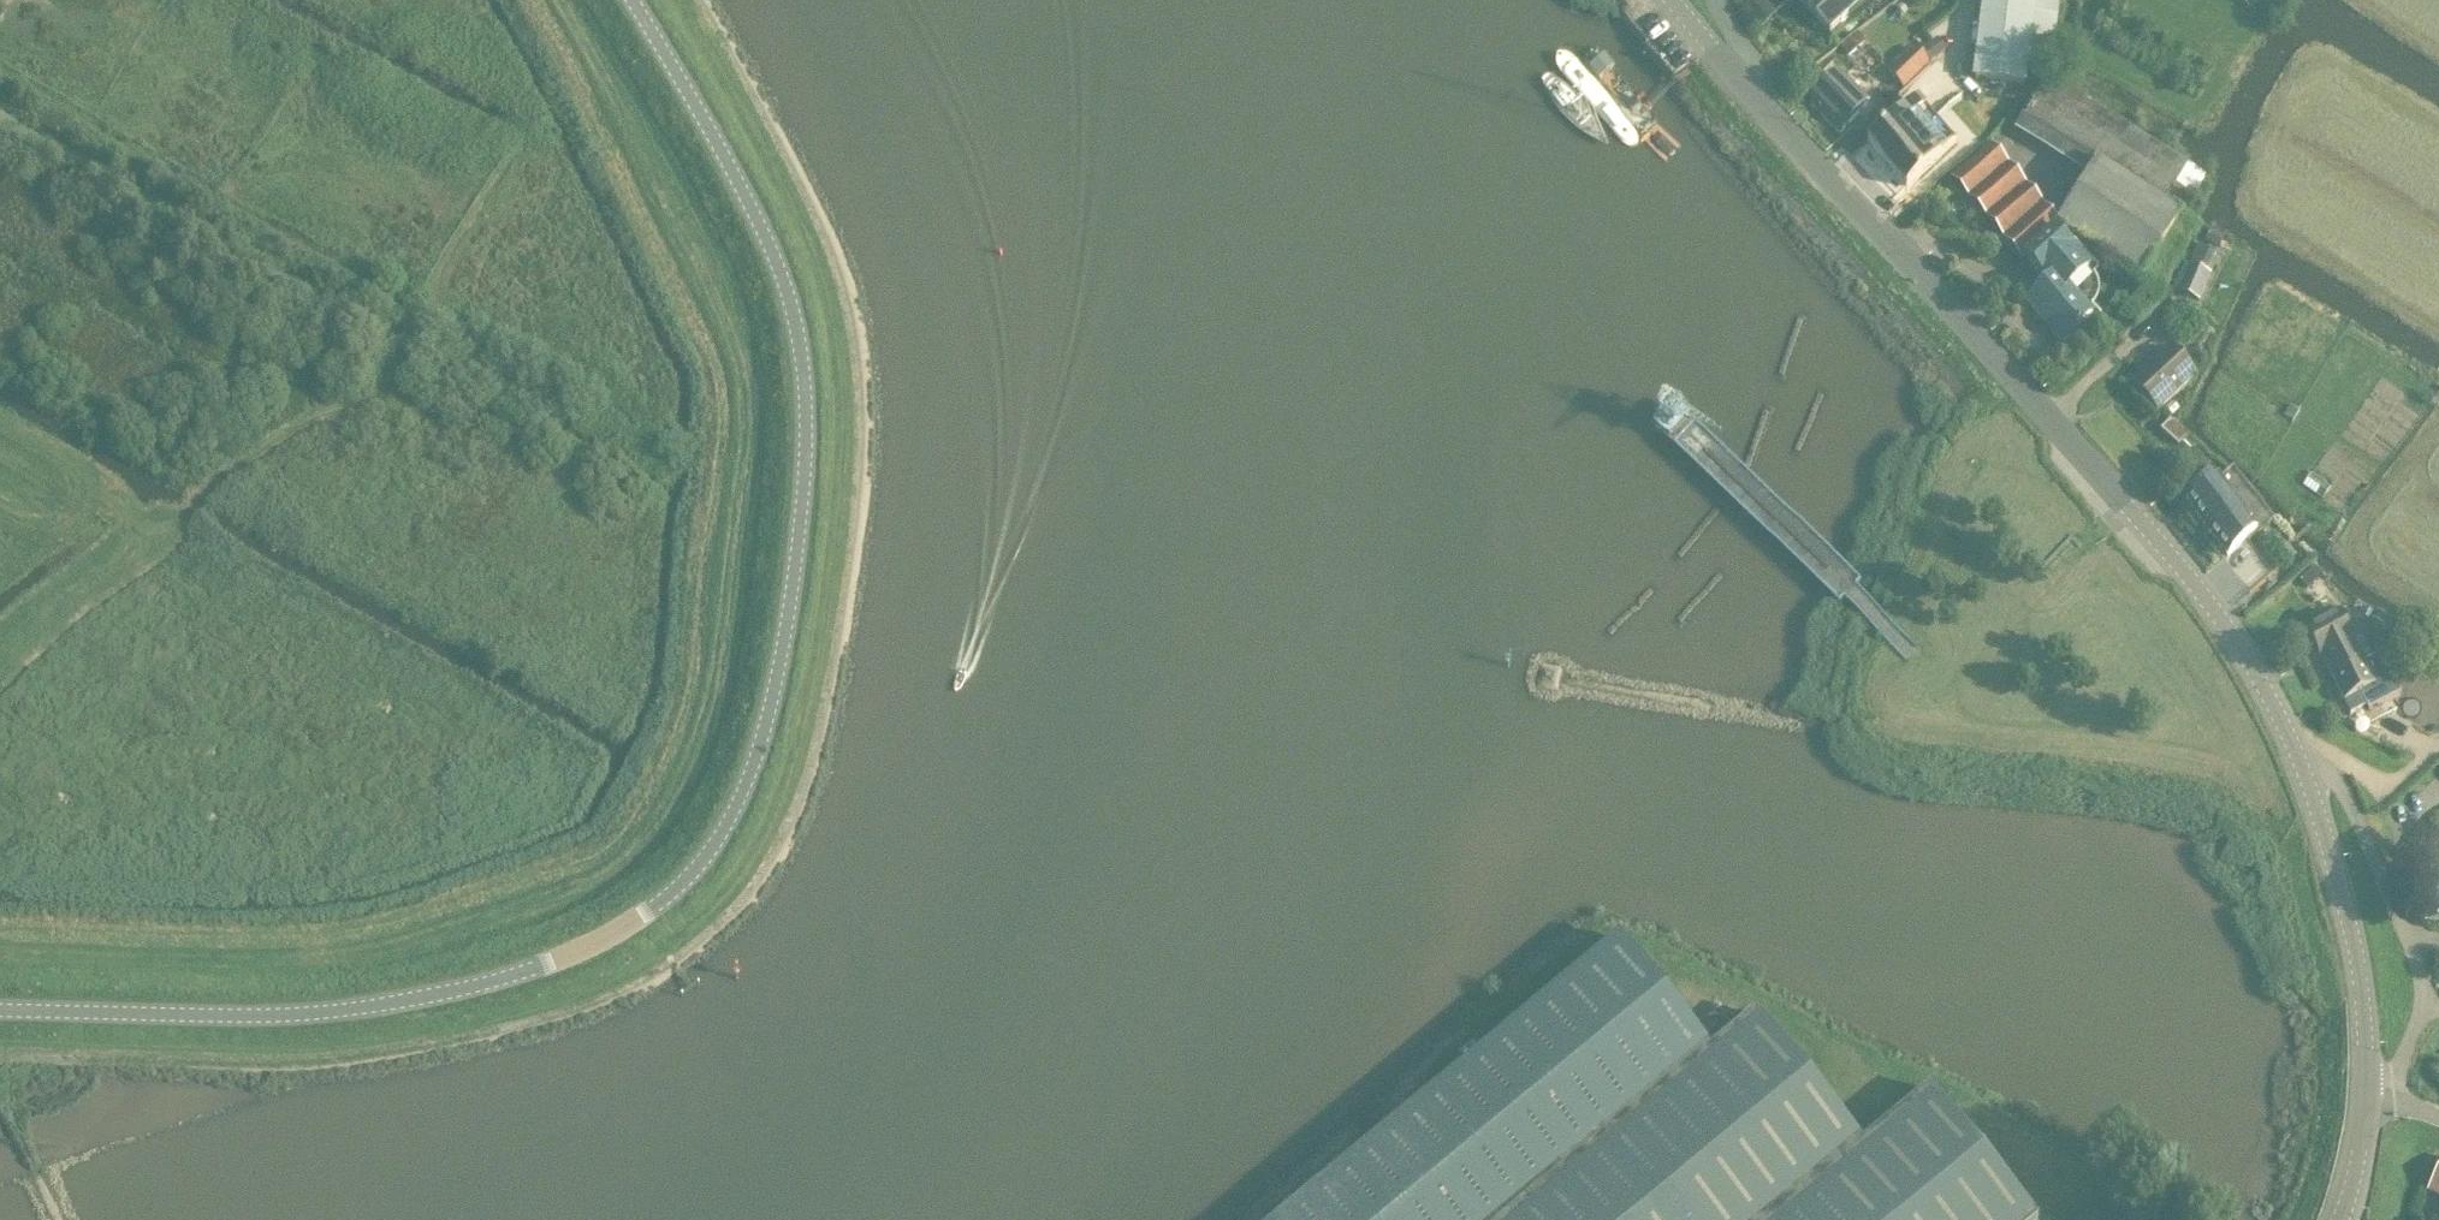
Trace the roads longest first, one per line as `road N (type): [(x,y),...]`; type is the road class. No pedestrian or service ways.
road 1 (track): [(0,1043),(333,1045),(495,1019),(606,984),(662,952),(768,836),(831,570),(840,456),(838,339),(821,274),(781,189),(665,0)]
road 2 (tertiary): [(0,1015),(308,1015),(429,995),(544,967),(610,938),(662,901),(707,853),(765,736),(798,562),(806,394),(800,327),(750,198),(631,0)]
road 3 (tertiary): [(2368,1097),(2367,1006),(2355,940),(2318,809),(2246,655),(2054,420),(1671,0)]
road 4 (tertiary): [(2340,1219),(2368,1097)]

